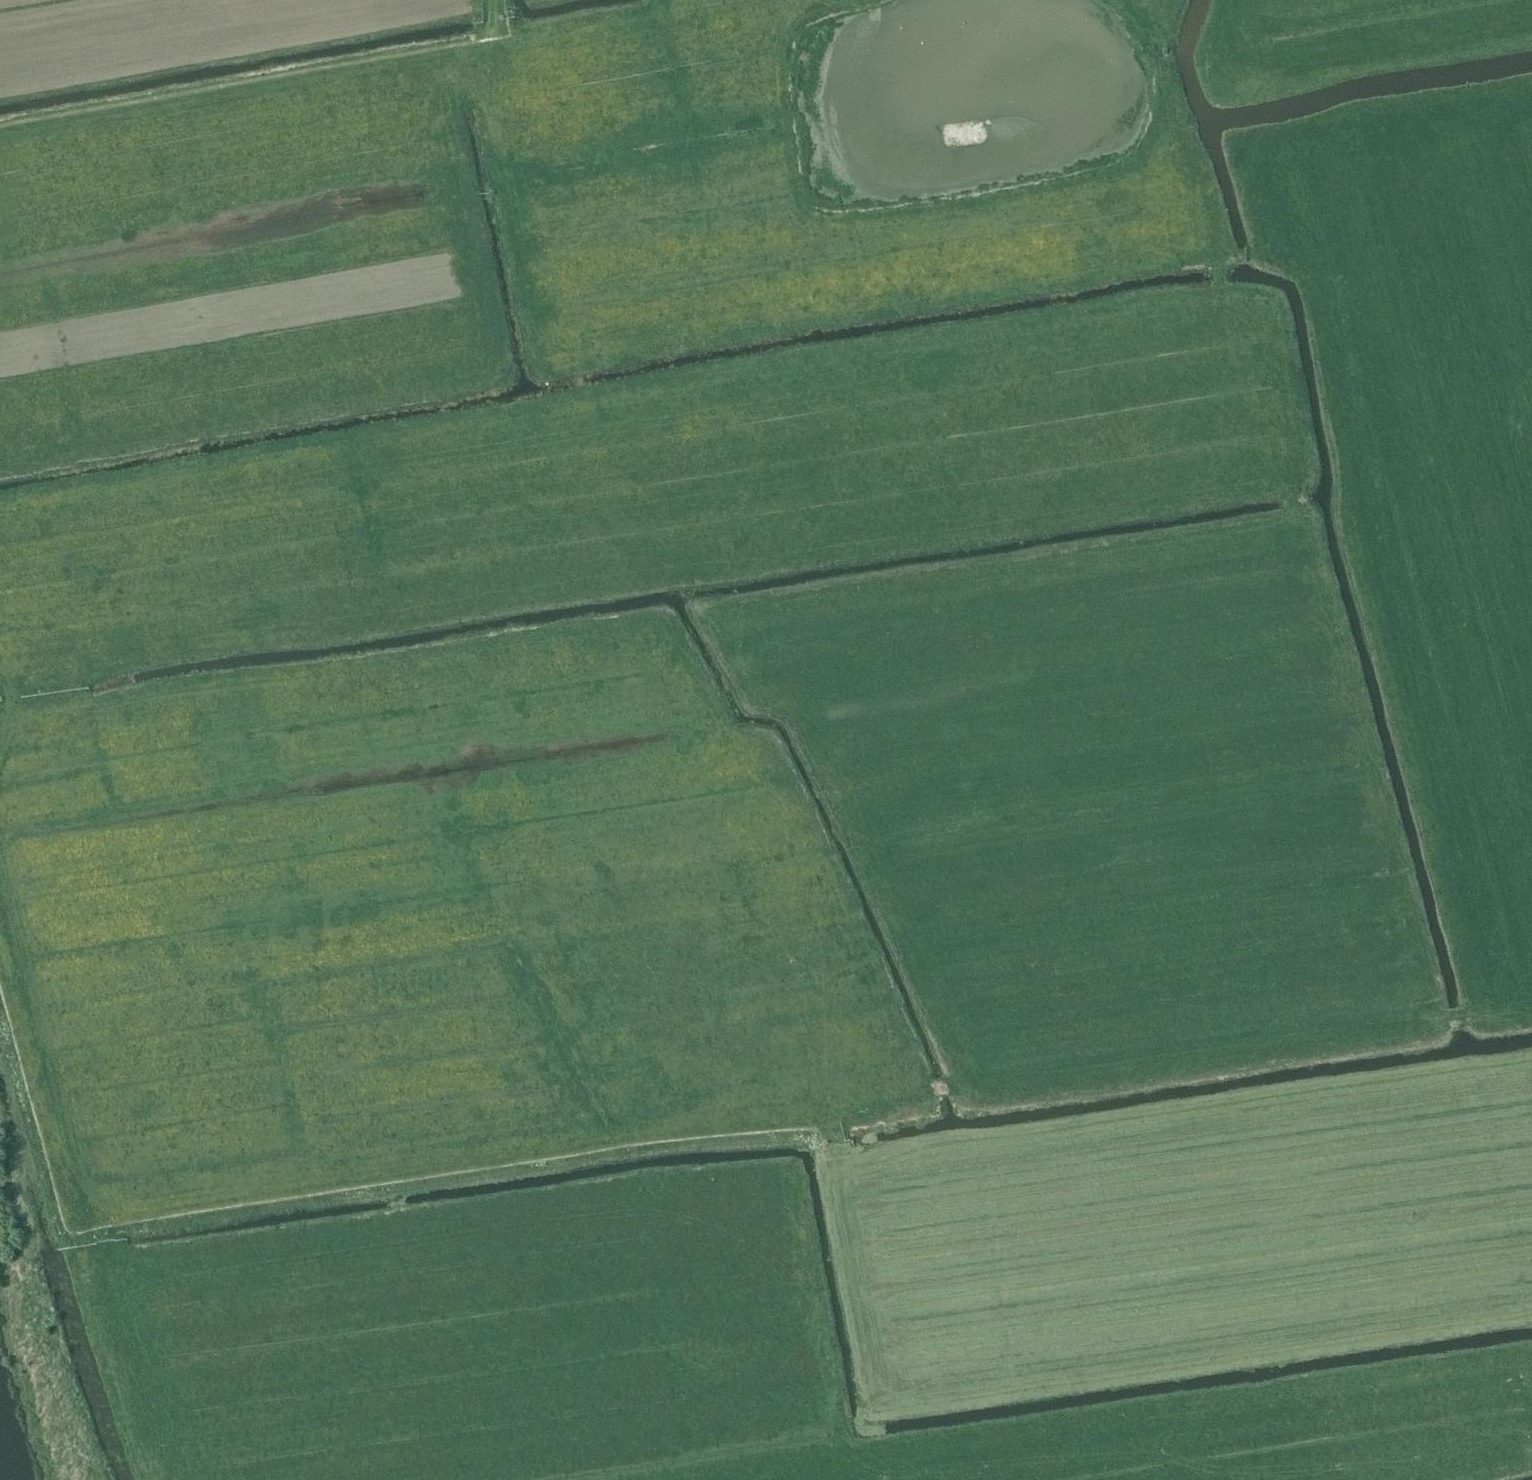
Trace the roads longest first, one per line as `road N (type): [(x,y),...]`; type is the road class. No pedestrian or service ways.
road 1 (track): [(487,0),(493,38),(512,53),(758,0)]

